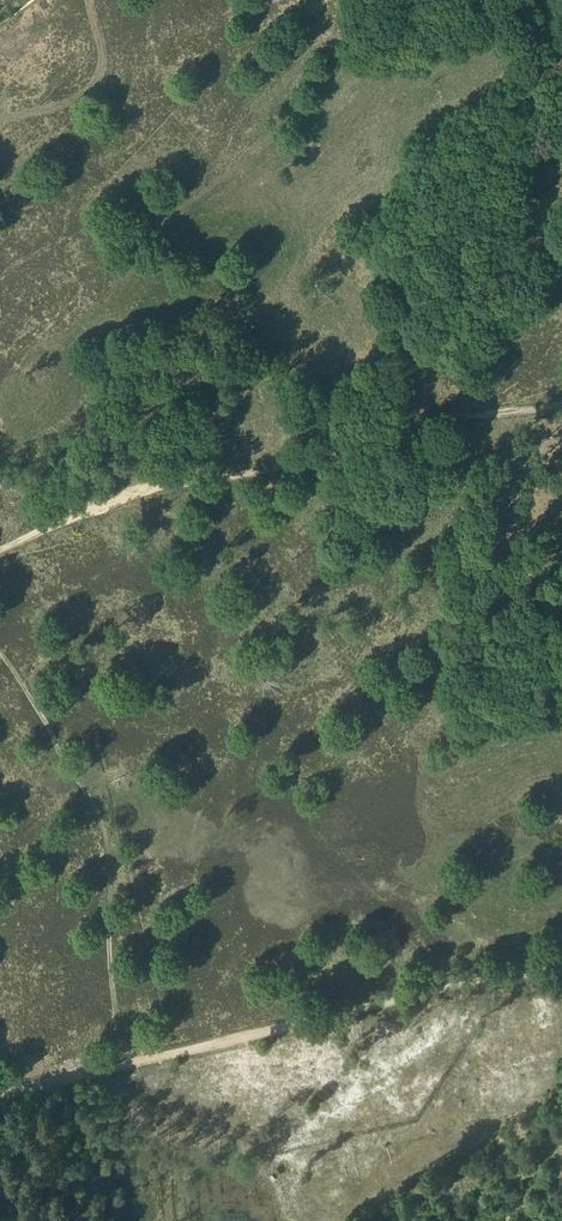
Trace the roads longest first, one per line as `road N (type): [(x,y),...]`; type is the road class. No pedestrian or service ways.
road 1 (track): [(0,550),(153,483),(306,467),(561,408)]
road 2 (track): [(561,968),(110,1071)]

